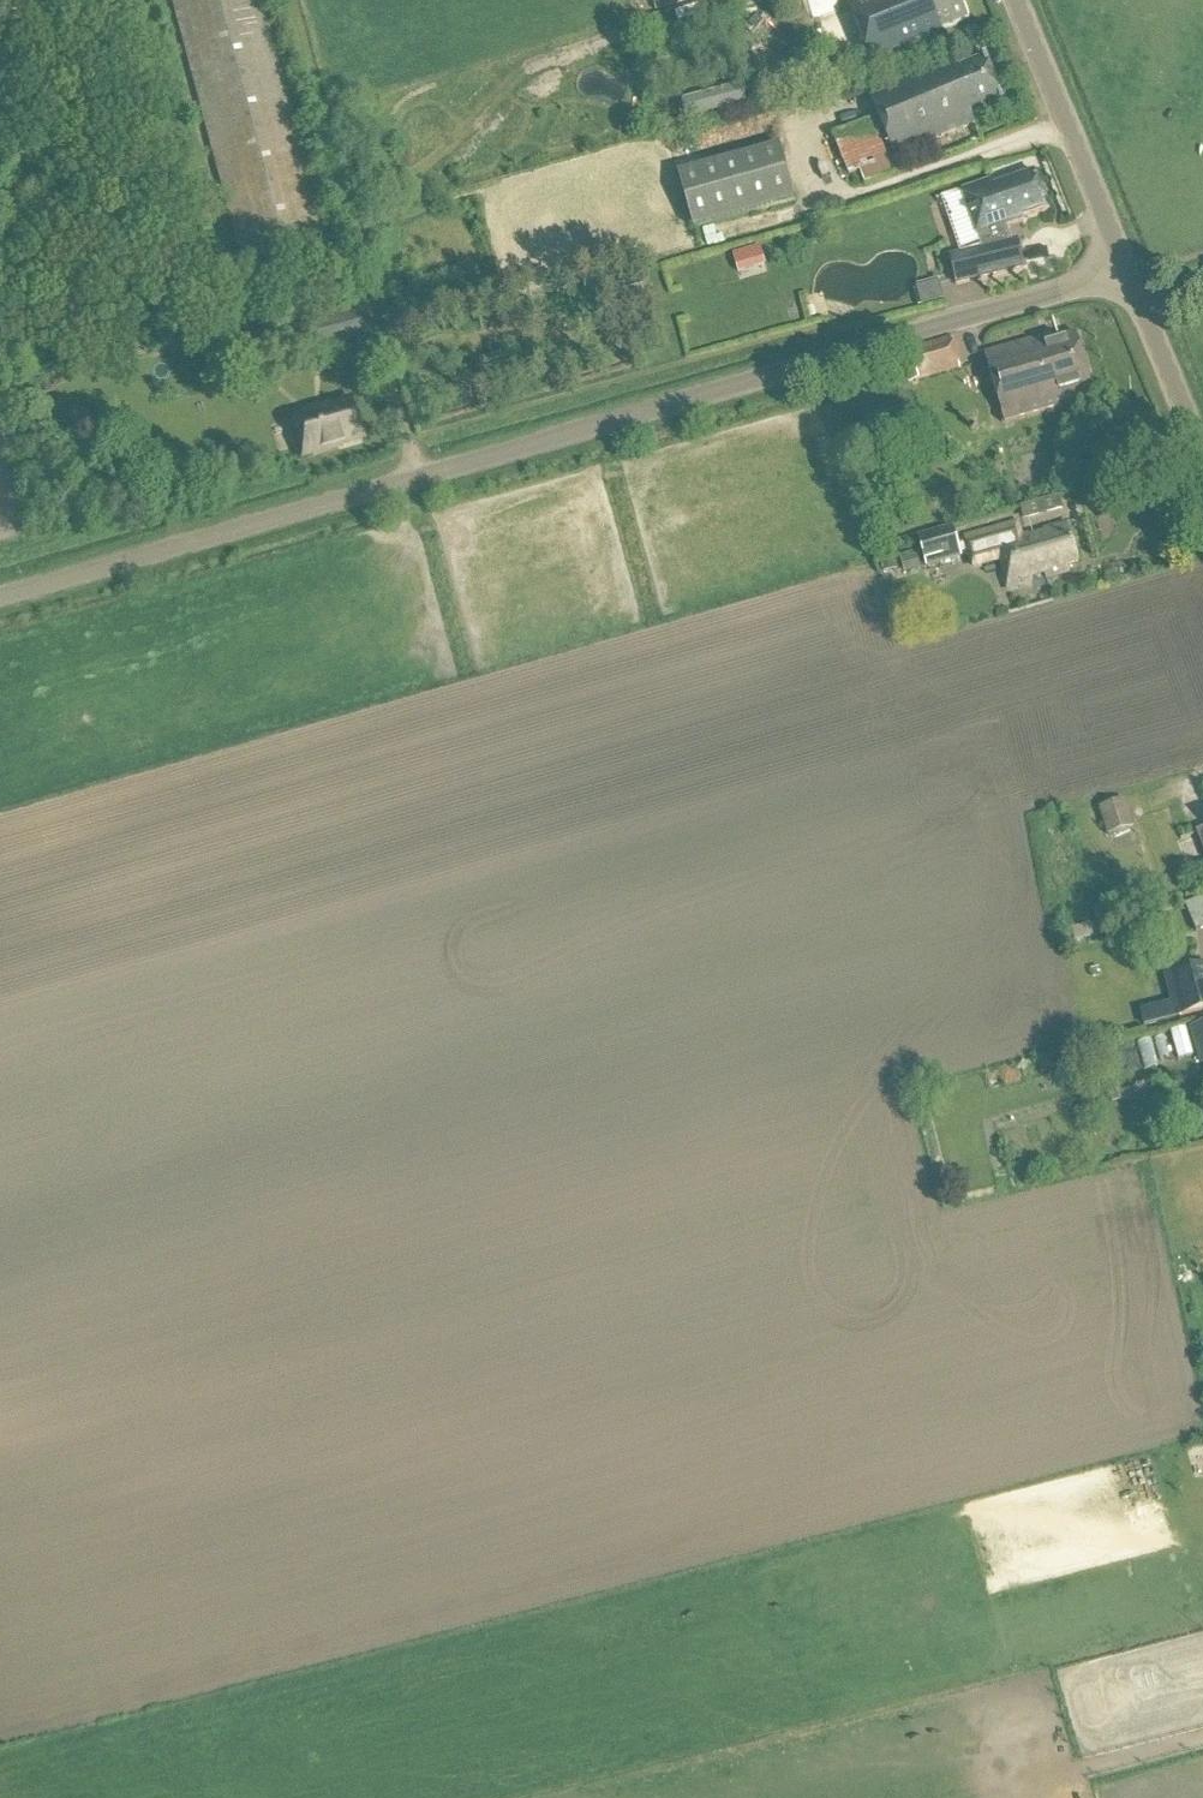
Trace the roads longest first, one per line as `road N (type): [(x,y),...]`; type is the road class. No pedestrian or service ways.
road 1 (unclassified): [(0,601),(1128,274)]
road 2 (tertiary): [(1128,274),(1016,0)]
road 3 (track): [(287,0),(351,229)]
road 4 (tertiary): [(1202,459),(1128,274)]

